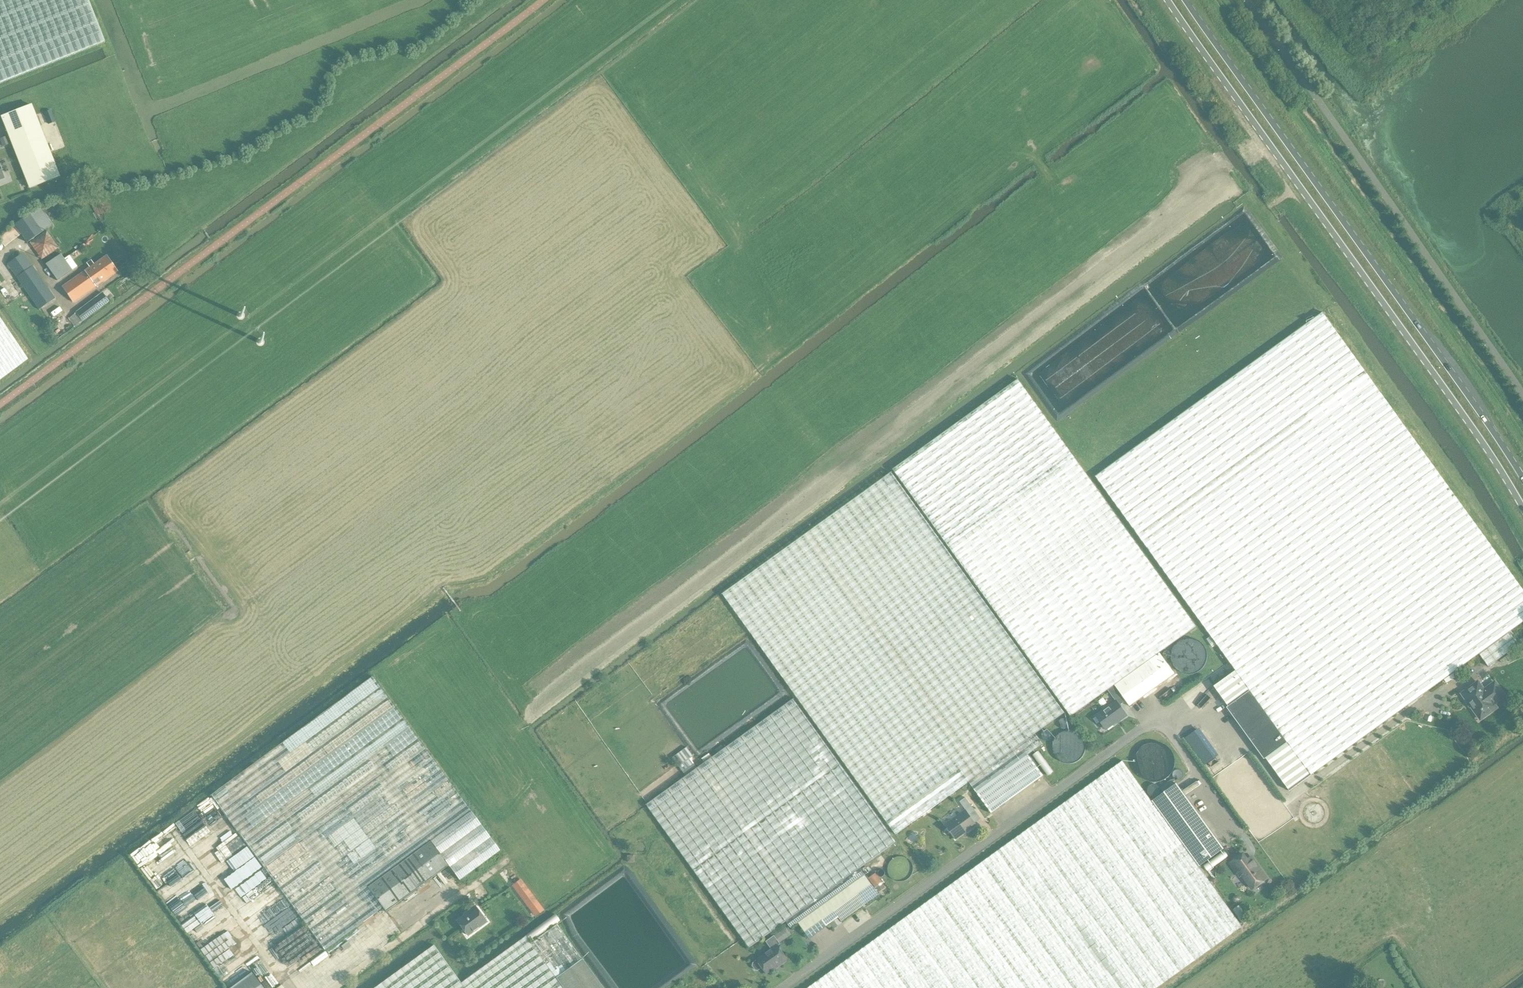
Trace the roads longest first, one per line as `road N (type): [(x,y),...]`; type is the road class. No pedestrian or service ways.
road 1 (primary): [(1168,0),(1522,508)]
road 2 (primary): [(1522,478),(1186,0)]
road 3 (unclassified): [(777,987),(1161,715)]

